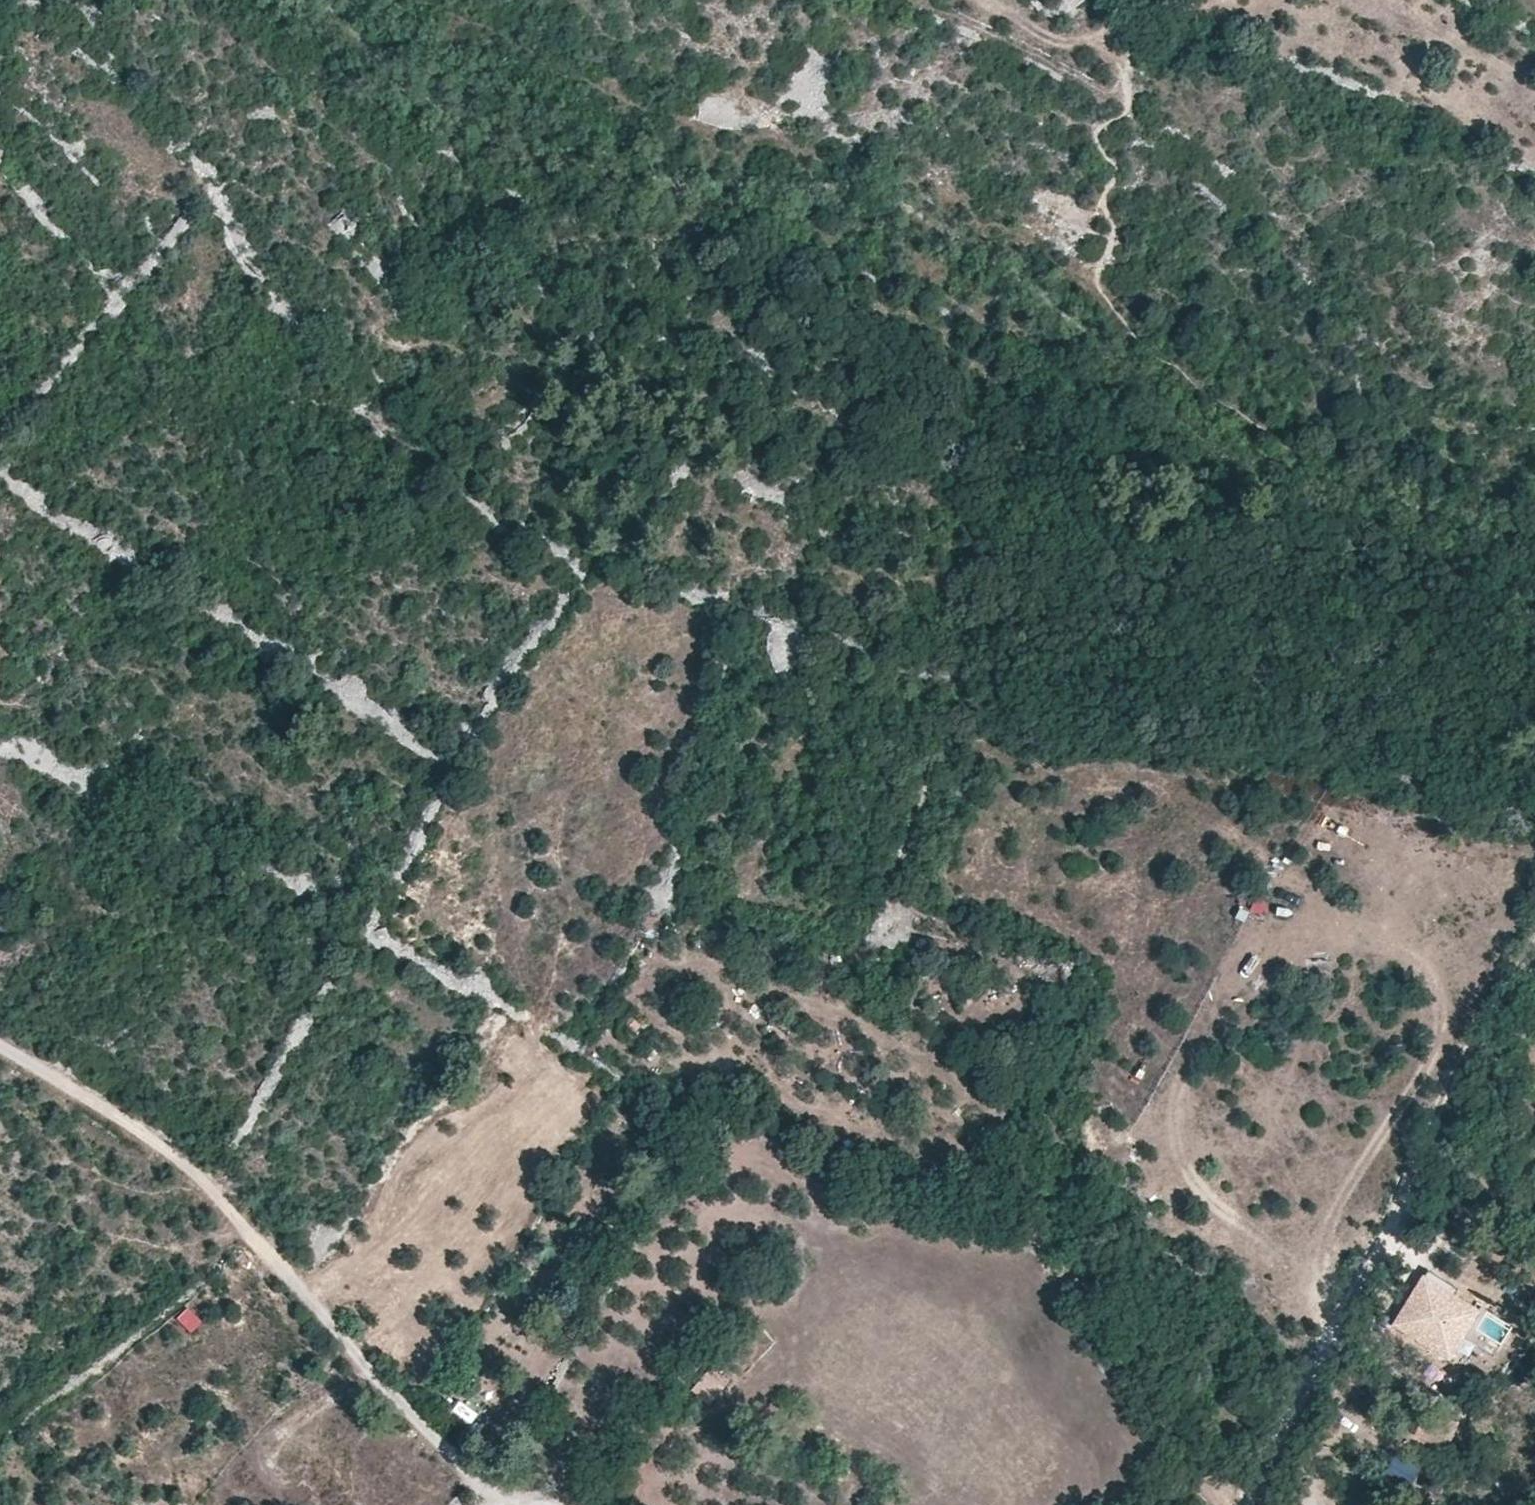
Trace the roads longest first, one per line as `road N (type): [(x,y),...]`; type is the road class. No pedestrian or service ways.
road 1 (track): [(501,1502),(369,1370),(204,1180),(116,1115),(0,1045)]
road 2 (track): [(1252,1504),(1297,1399),(1534,925)]

